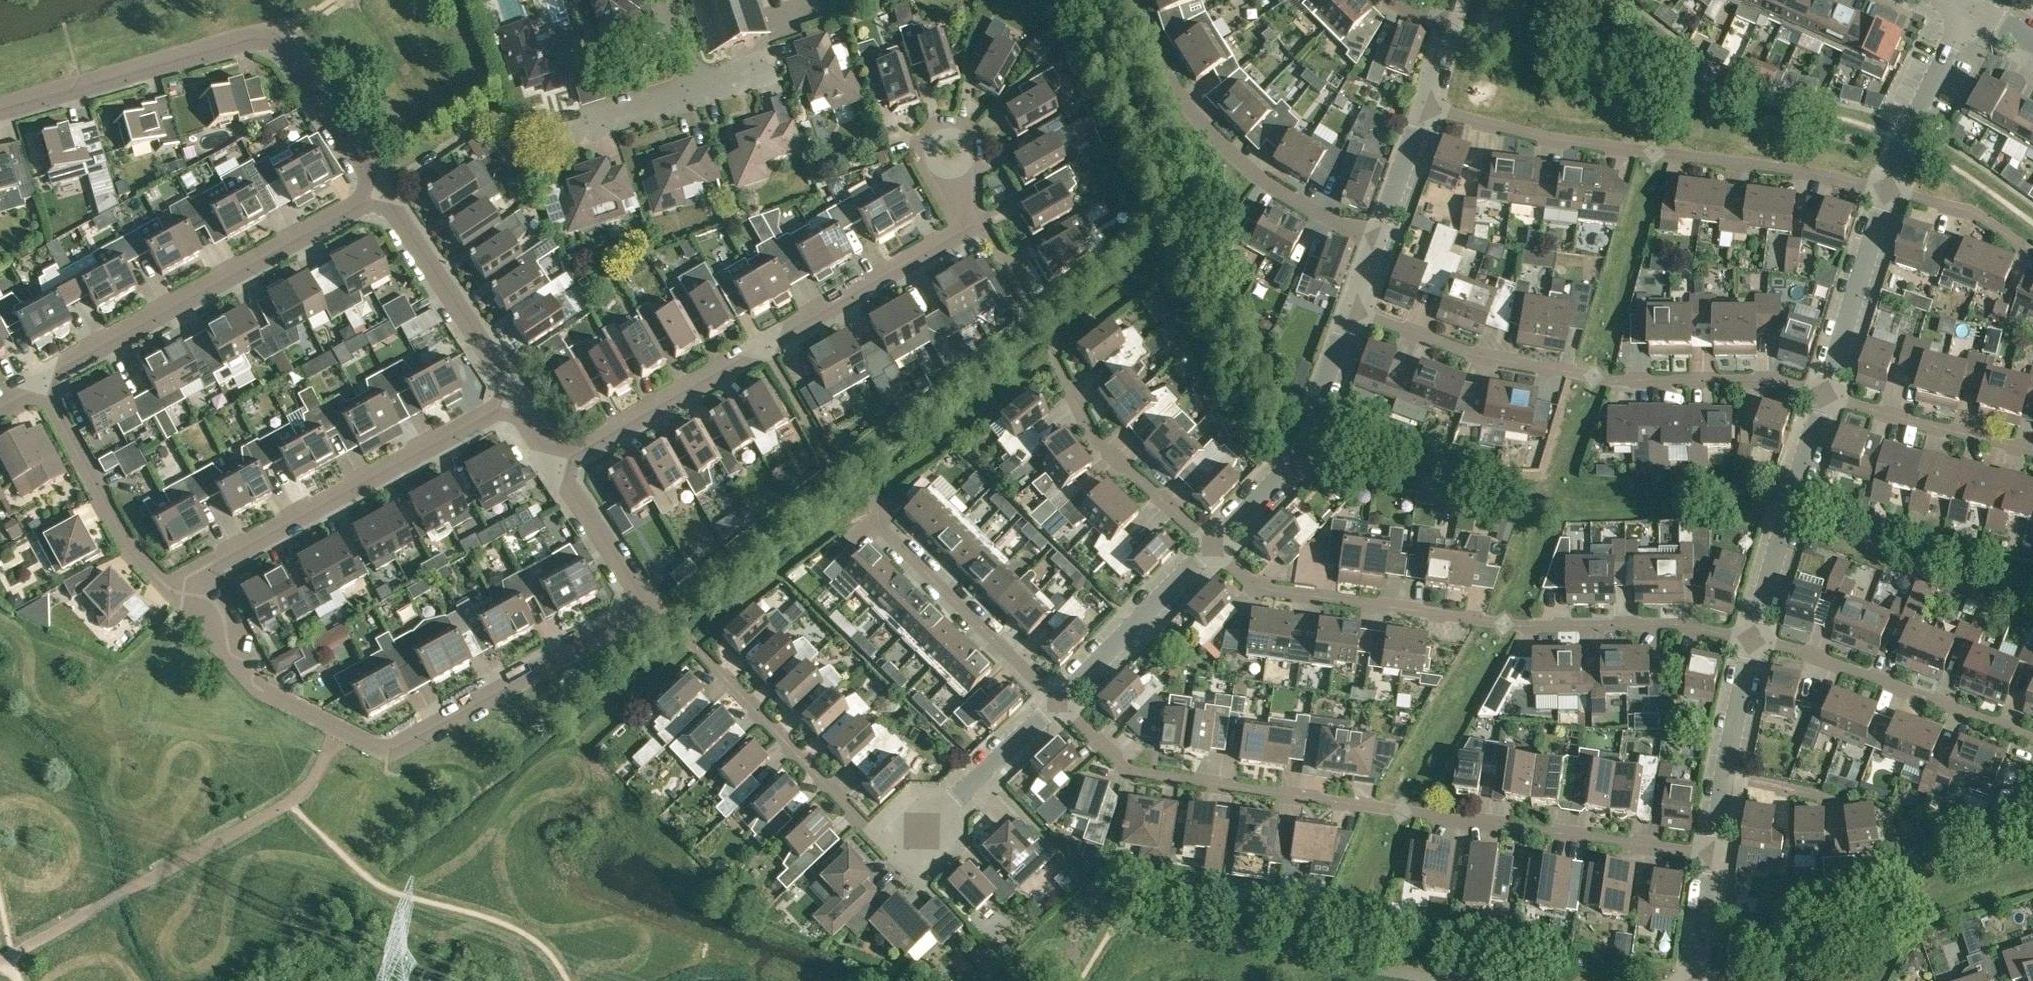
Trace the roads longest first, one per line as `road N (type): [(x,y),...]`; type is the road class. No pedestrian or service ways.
road 1 (residential): [(1713,854),(1139,781),(1061,707)]
road 2 (residential): [(1751,640),(1682,624),(1510,623),(1262,594),(1214,550)]
road 3 (residential): [(558,469),(972,230)]
road 4 (residential): [(1824,394),(1778,380),(1602,377),(1483,356),(1358,315)]
road 5 (residential): [(384,194),(275,41),(0,113)]
road 6 (residential): [(1887,190),(1804,171),(1427,121)]
road 7 (residential): [(1214,550),(1099,443),(998,236),(972,230)]
road 8 (residential): [(171,596),(515,401)]
road 9 (residential): [(45,382),(384,194)]
road 10 (residential): [(1385,239),(1234,178),(1169,75),(1139,0)]
road 11 (residential): [(902,858),(649,605)]
road 12 (residential): [(341,727),(381,754),(394,751),(649,605)]
road 13 (residential): [(2032,735),(1751,640)]
road 14 (residential): [(1061,707),(853,518)]
road 15 (residential): [(1214,550),(1312,441),(1358,315)]
road 16 (residential): [(1751,640),(1824,394)]
road 17 (residential): [(171,596),(132,546),(45,382)]
road 18 (residential): [(515,401),(384,194)]
road 19 (residential): [(341,727),(256,693),(171,596)]
road 20 (residential): [(1061,707),(1214,550)]
road 21 (residential): [(2032,452),(1824,394)]
road 22 (residential): [(1824,394),(1887,190)]
road 23 (residential): [(1887,190),(1967,8)]
road 24 (residential): [(963,187),(979,176),(985,149),(970,129),(952,125),(938,129),(922,154),(935,182),(956,189)]
road 25 (residential): [(649,605),(558,469)]
road 26 (residential): [(951,811),(1061,707)]
road 27 (residential): [(568,134),(701,93)]
road 28 (residential): [(1724,776),(1751,640)]
road 29 (residential): [(1850,804),(1724,776)]
road 30 (residential): [(1696,980),(1713,854)]
road 31 (residential): [(1385,239),(1427,121)]

